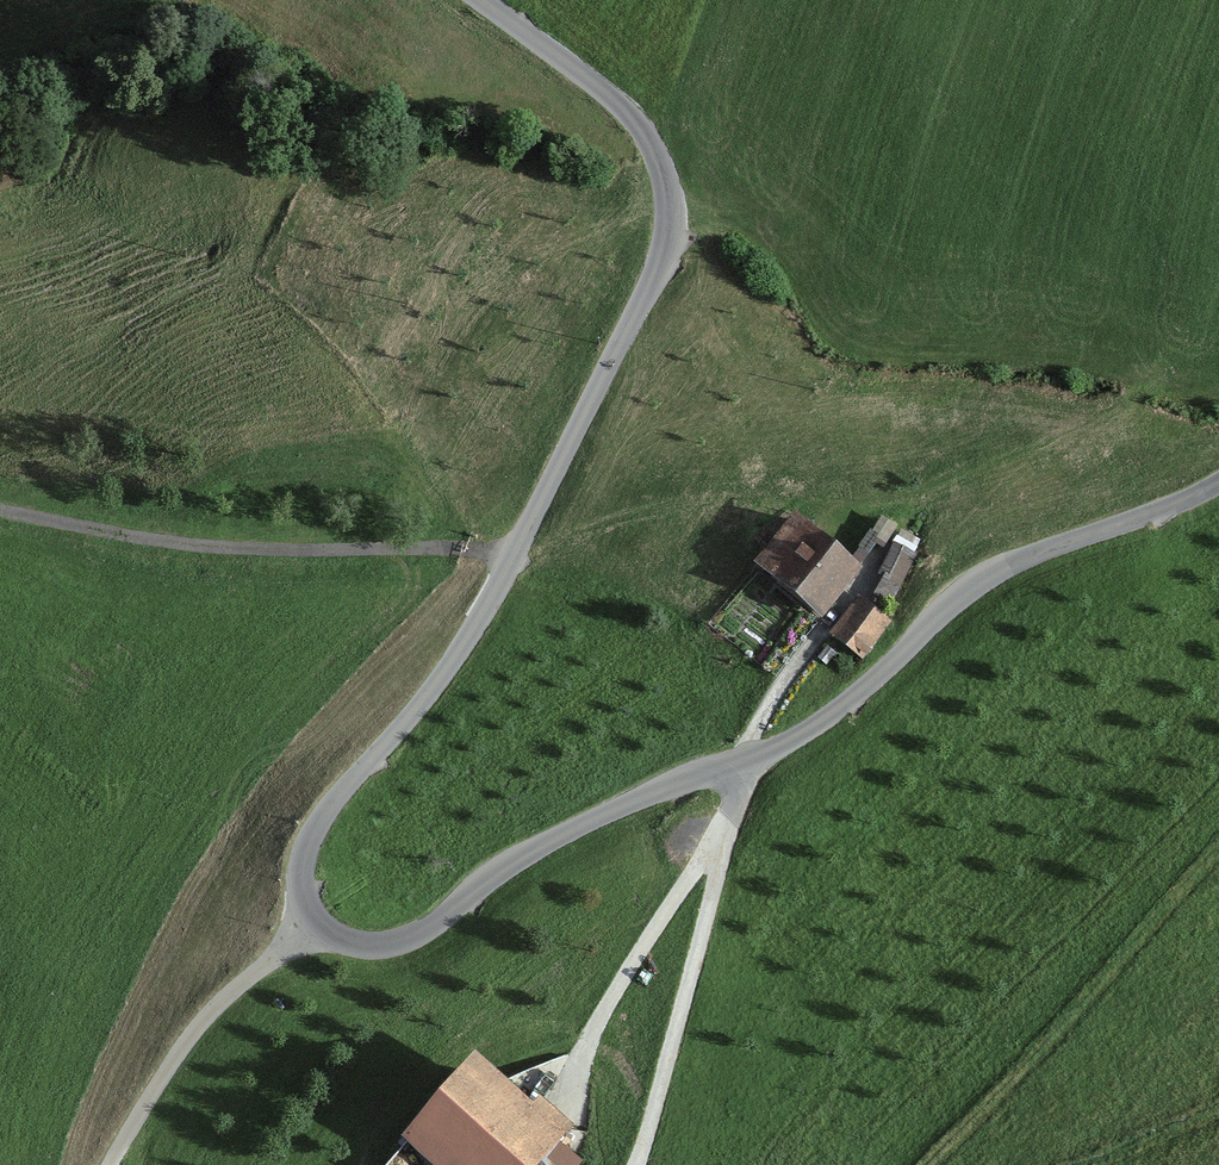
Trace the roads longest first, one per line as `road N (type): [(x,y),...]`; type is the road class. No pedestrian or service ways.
road 1 (tertiary): [(483,0),(642,131),(667,187),(669,230),(635,318),(475,628),(314,832),(303,887),(329,932),(367,945),(409,939),(589,822),(806,731),(953,603),(1007,566),(1218,482)]
road 2 (track): [(513,554),(252,551),(0,510)]
road 3 (track): [(939,1164),(1218,853)]
road 4 (track): [(111,1164),(213,1010),(315,919)]
road 5 (track): [(1091,1164),(1218,1114)]

